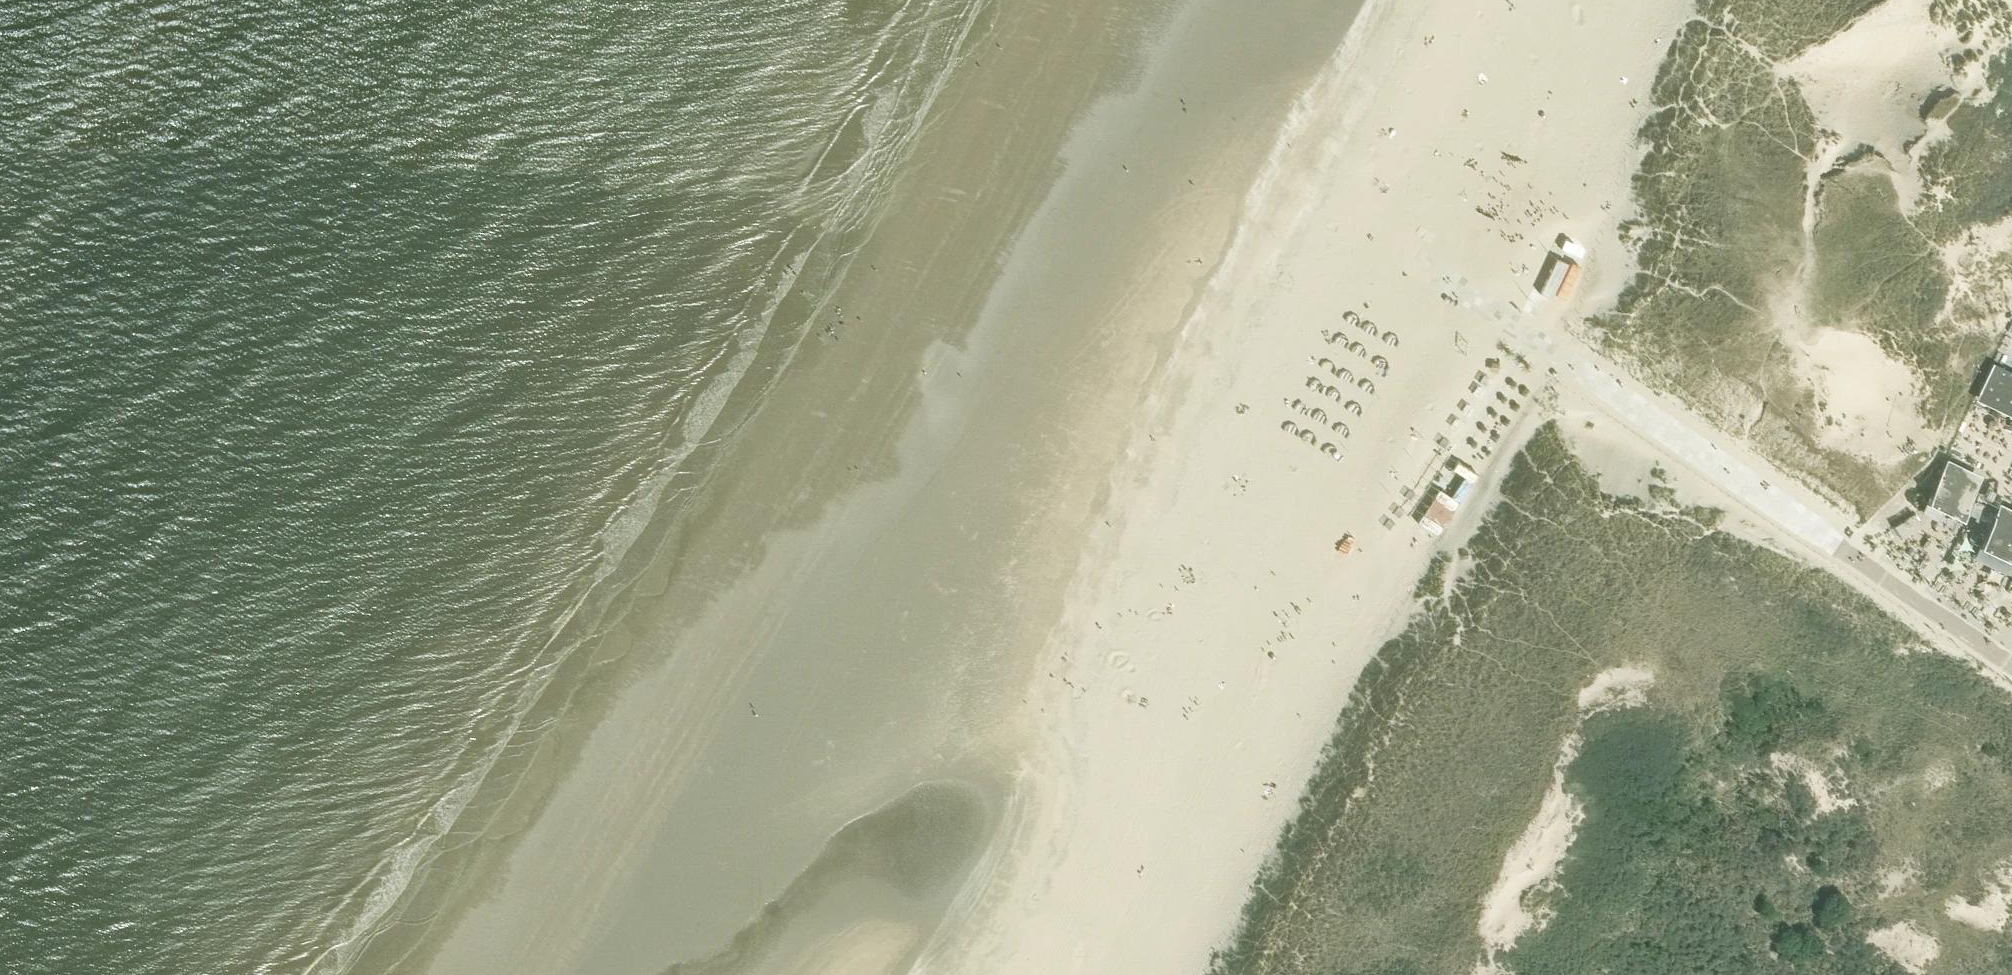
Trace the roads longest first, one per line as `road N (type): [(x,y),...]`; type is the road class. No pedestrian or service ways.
road 1 (unclassified): [(2011,664),(1526,328)]

